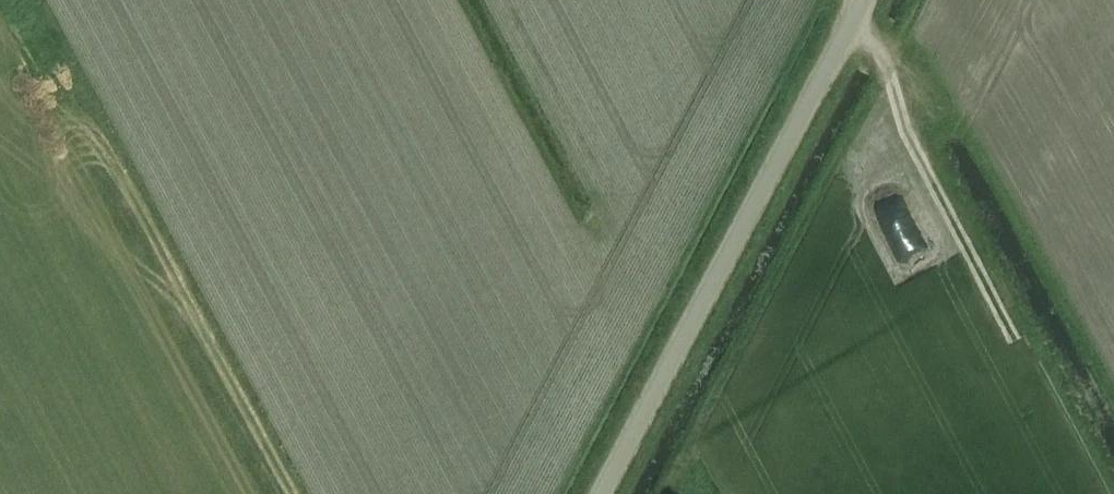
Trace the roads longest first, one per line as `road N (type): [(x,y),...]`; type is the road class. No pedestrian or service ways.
road 1 (unclassified): [(598,493),(858,0)]

